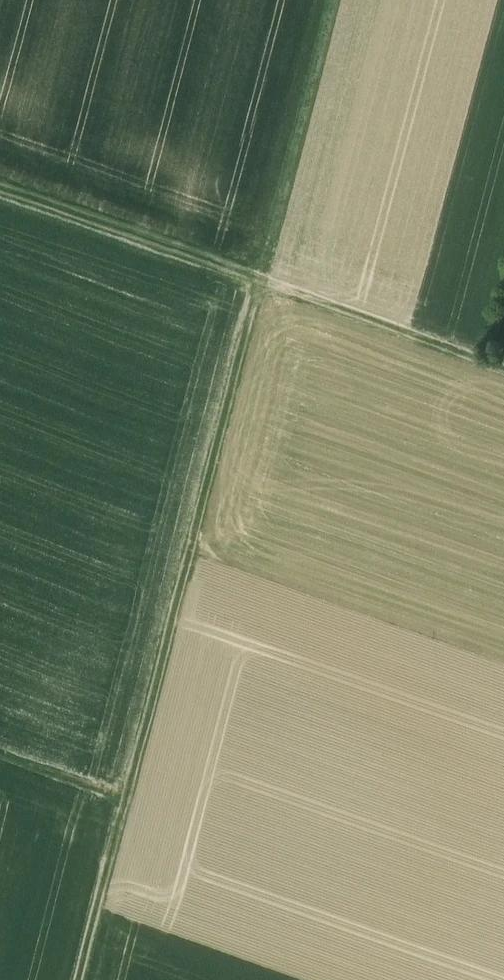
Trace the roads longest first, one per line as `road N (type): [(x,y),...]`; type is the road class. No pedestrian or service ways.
road 1 (track): [(333,0),(81,979)]
road 2 (track): [(0,196),(503,369)]
road 3 (track): [(0,756),(127,809)]

